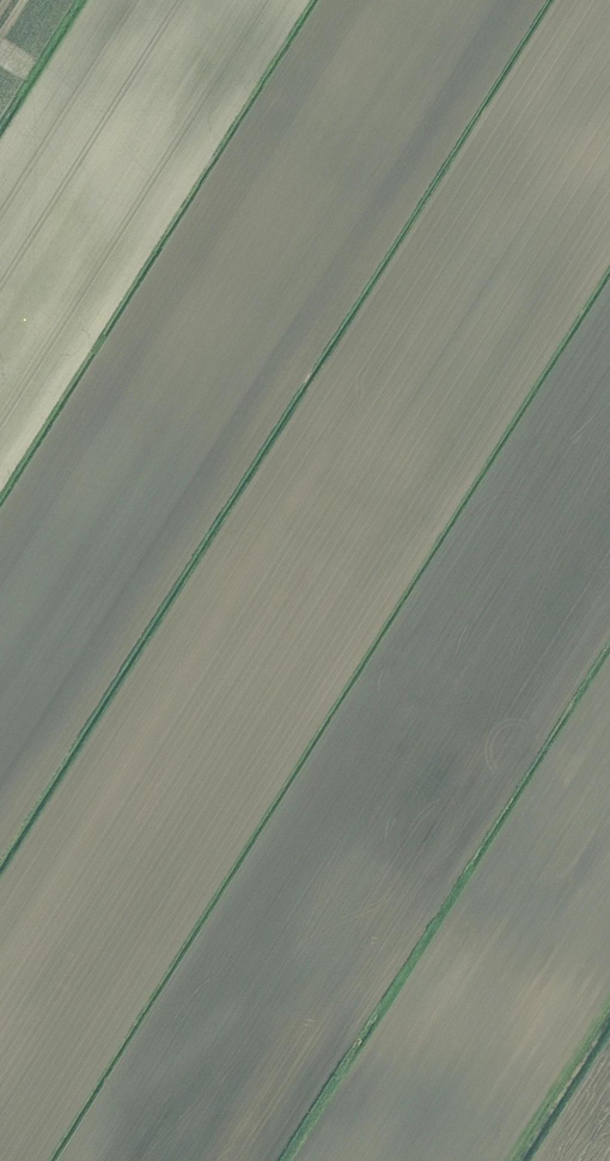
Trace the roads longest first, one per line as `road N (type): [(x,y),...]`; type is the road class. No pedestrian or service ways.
road 1 (track): [(507,1160),(609,997)]

